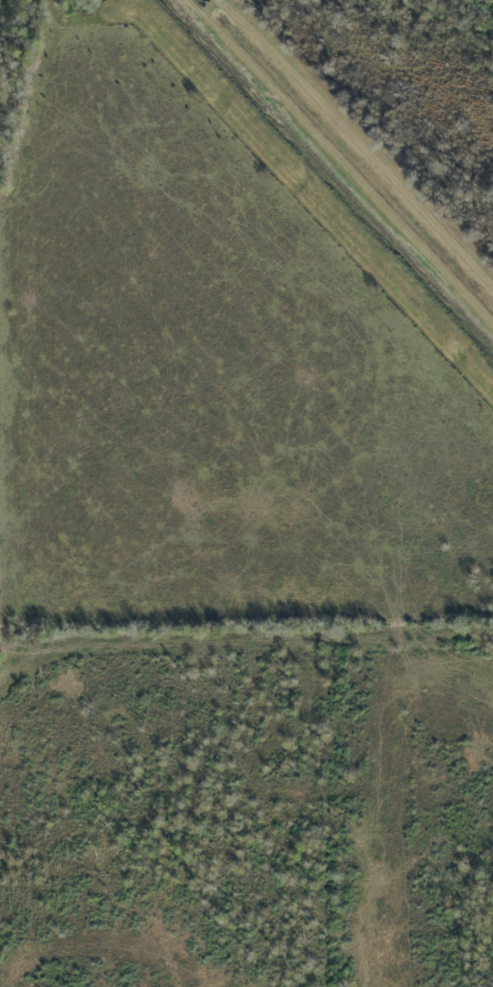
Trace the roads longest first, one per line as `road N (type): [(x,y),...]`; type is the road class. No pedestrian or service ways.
road 1 (track): [(492,648),(0,654)]
road 2 (track): [(222,0),(492,285)]

